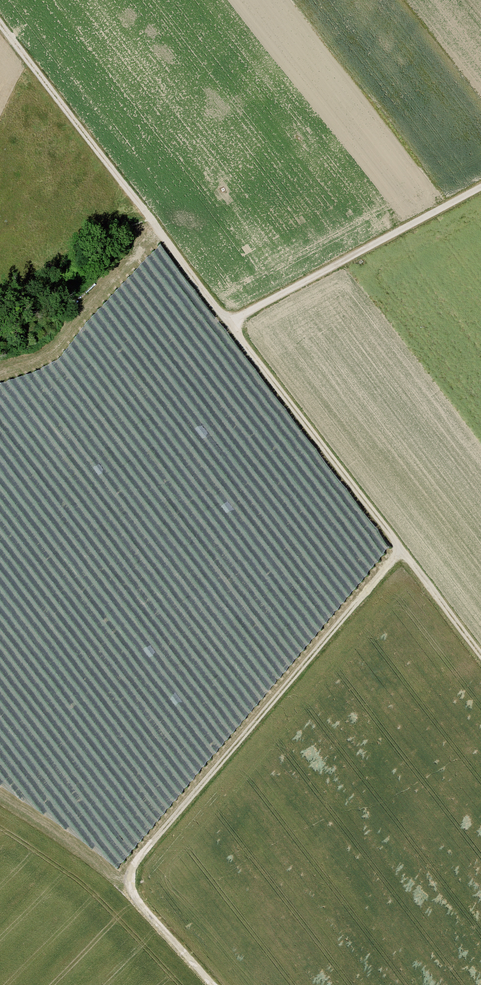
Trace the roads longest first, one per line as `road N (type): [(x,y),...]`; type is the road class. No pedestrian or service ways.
road 1 (track): [(0,24),(480,654)]
road 2 (track): [(399,547),(129,876),(132,893),(212,984)]
road 3 (track): [(226,319),(480,185)]

